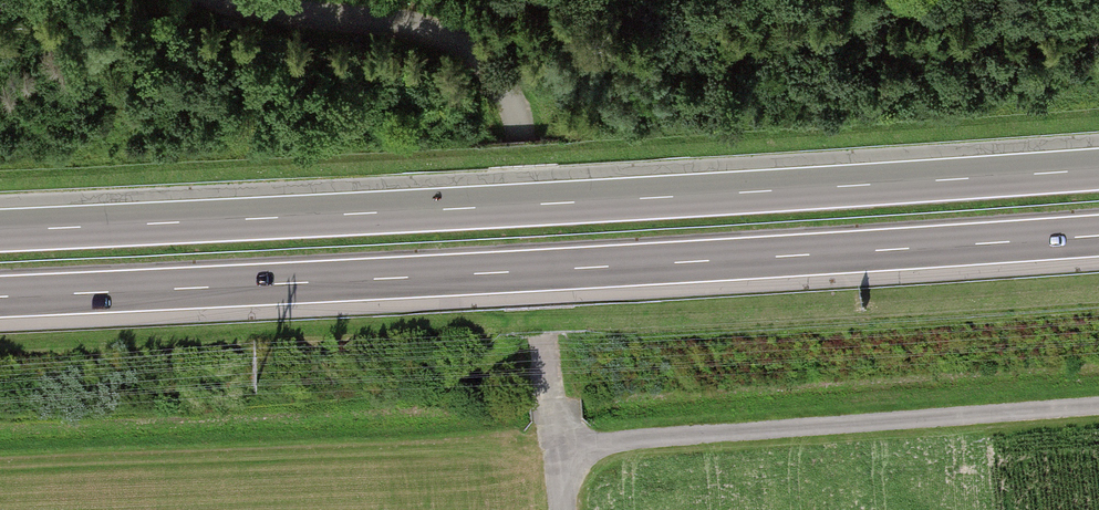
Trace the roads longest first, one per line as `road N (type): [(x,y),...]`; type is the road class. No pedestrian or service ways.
road 1 (motorway): [(0,297),(1098,236)]
road 2 (motorway): [(1098,169),(0,230)]
road 3 (track): [(239,0),(431,28),(486,65),(521,122),(562,509)]
road 4 (track): [(1098,411),(555,451)]

